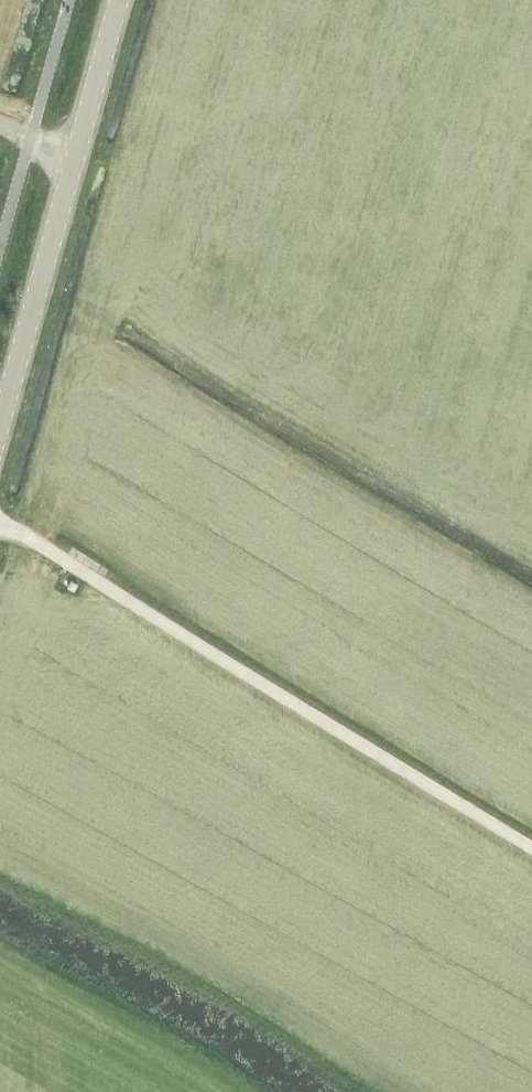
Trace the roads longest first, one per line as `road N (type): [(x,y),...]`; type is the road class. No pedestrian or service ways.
road 1 (unclassified): [(531,848),(0,521)]
road 2 (secondary): [(0,428),(120,0)]

